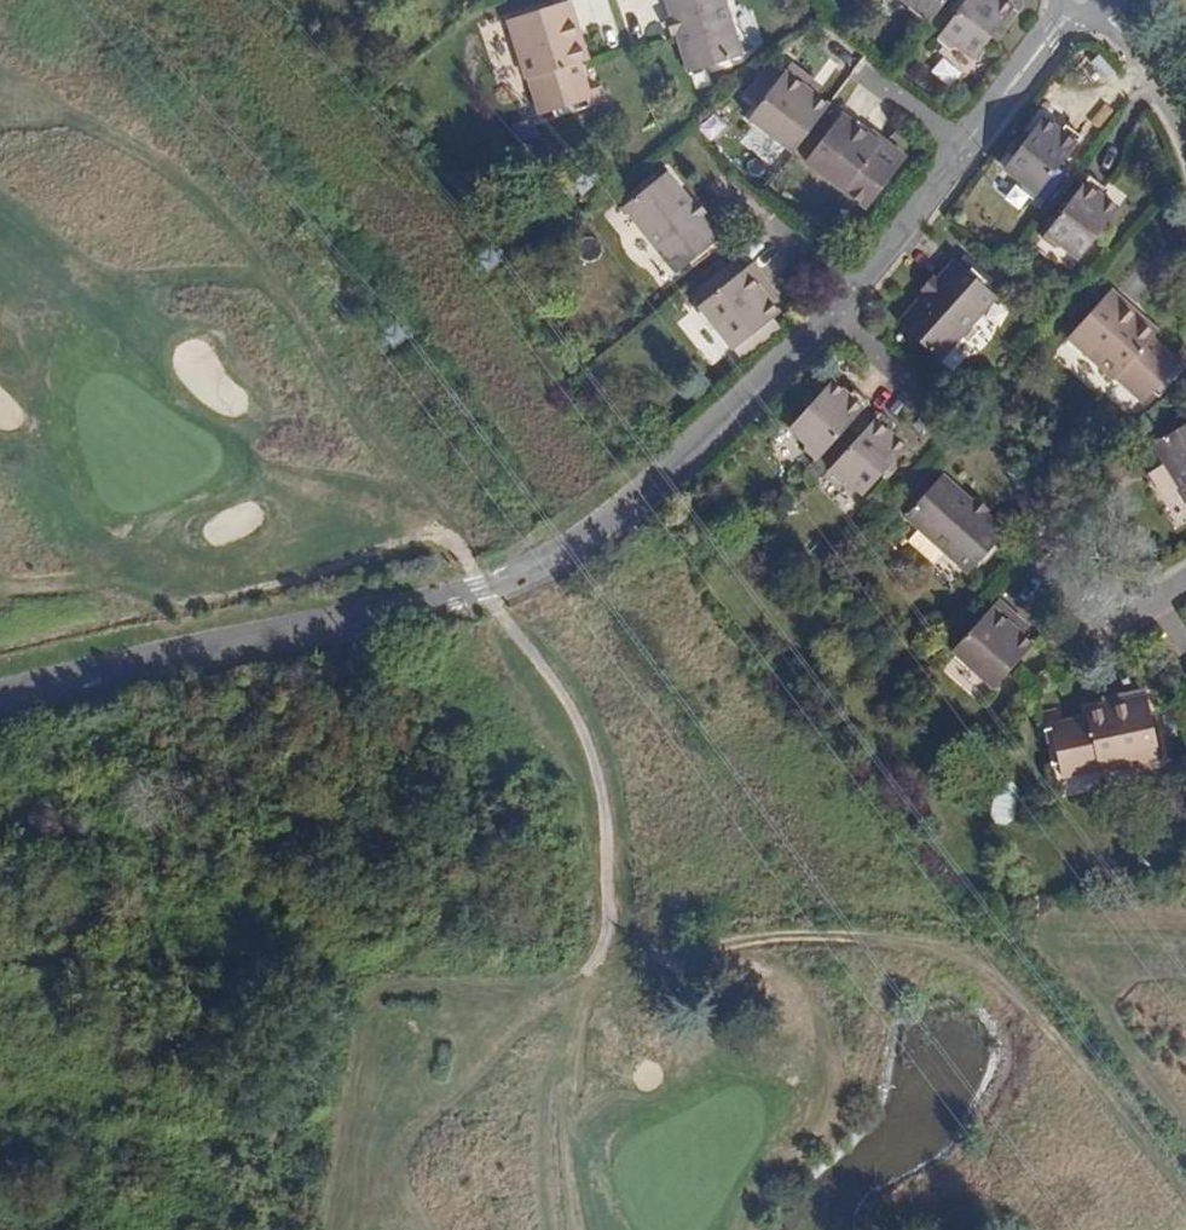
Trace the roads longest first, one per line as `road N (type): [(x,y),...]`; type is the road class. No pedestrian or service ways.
road 1 (residential): [(1012,84),(853,290),(599,529),(480,588),(0,696)]
road 2 (track): [(319,973),(279,958),(0,956)]
road 3 (residential): [(1185,580),(1126,614),(1112,612),(1073,575)]

